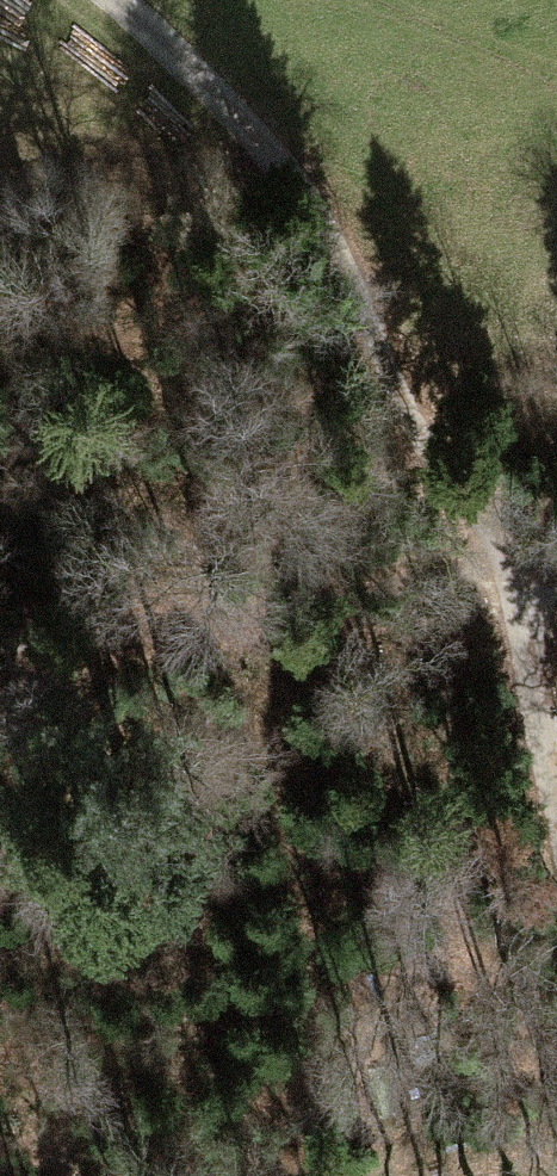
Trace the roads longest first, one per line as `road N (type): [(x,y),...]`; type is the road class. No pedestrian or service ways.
road 1 (track): [(556,775),(509,554),(409,433),(337,250),(277,162),(105,0)]
road 2 (track): [(0,637),(313,615),(556,546)]

